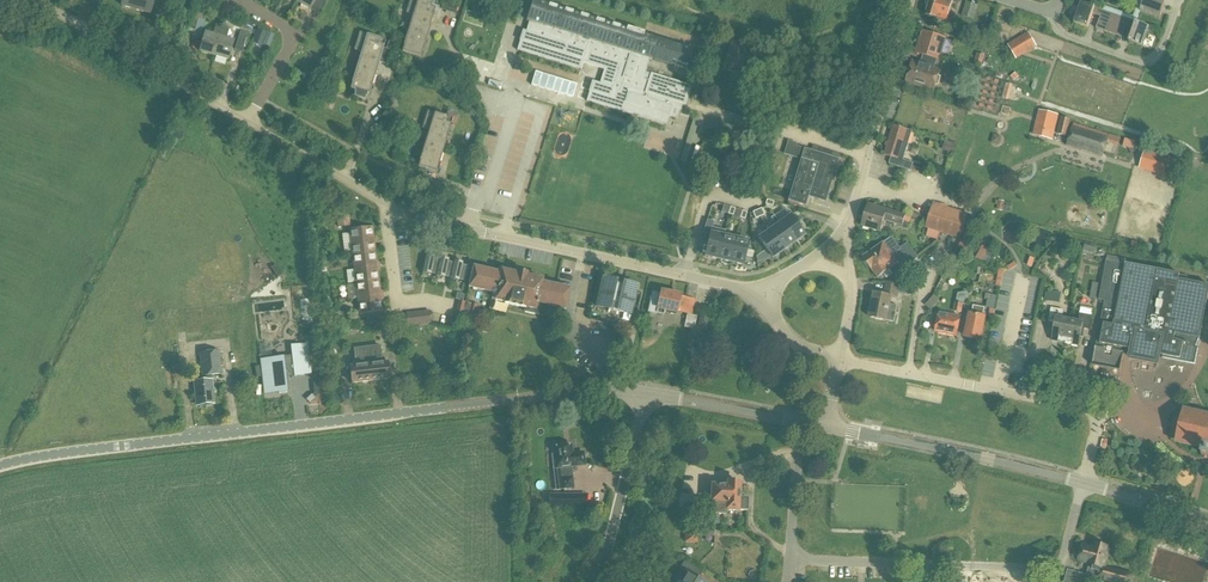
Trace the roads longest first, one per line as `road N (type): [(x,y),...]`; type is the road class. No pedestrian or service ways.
road 1 (tertiary): [(0,464),(518,400)]
road 2 (residential): [(764,297),(392,204)]
road 3 (residential): [(1083,484),(1098,423),(1092,411),(866,364),(839,352)]
road 4 (residential): [(1055,568),(792,558)]
road 5 (tertiary): [(1083,484),(828,426)]
road 6 (residential): [(250,123),(32,0)]
road 7 (residential): [(848,222),(913,0)]
road 8 (tertiary): [(599,581),(649,394)]
road 9 (residential): [(1179,0),(1152,59),(1057,28)]
road 10 (residential): [(392,204),(250,123)]
road 11 (residential): [(240,0),(293,40),(250,123)]
road 12 (residential): [(450,307),(397,305),(392,204)]
road 13 (tertiary): [(798,420),(649,394)]
road 14 (residential): [(792,558),(798,420)]
road 15 (tertiary): [(649,394),(607,389),(518,400)]
road 16 (tertiary): [(1207,522),(1083,484)]

